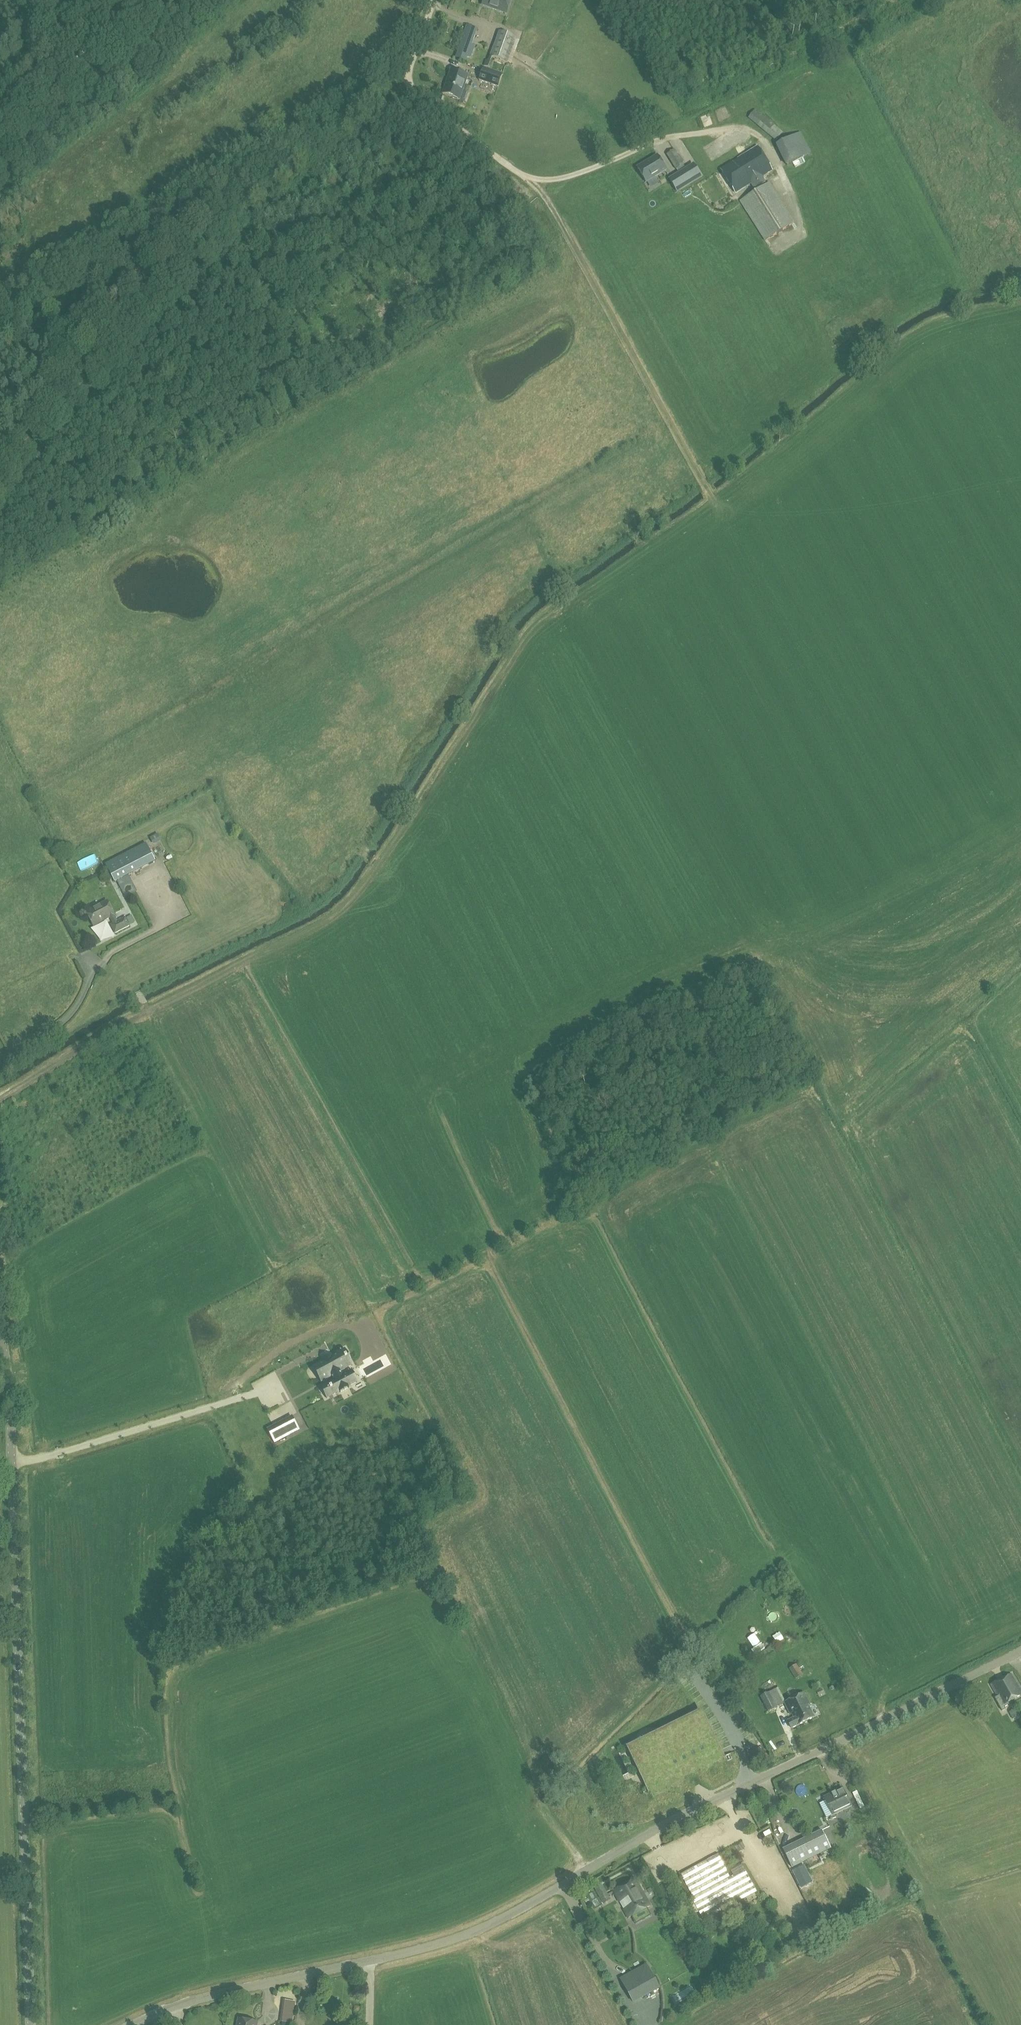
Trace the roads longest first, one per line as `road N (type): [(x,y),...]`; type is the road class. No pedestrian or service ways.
road 1 (unclassified): [(128,2024),(195,1999),(464,1935),(691,1811),(1020,1651)]
road 2 (unclassified): [(30,2024),(0,1325)]
road 3 (track): [(409,80),(175,267),(0,468)]
road 4 (track): [(529,178),(559,178),(660,139),(738,126),(761,136),(802,225),(773,251)]
road 5 (track): [(409,80),(420,97),(529,178)]

